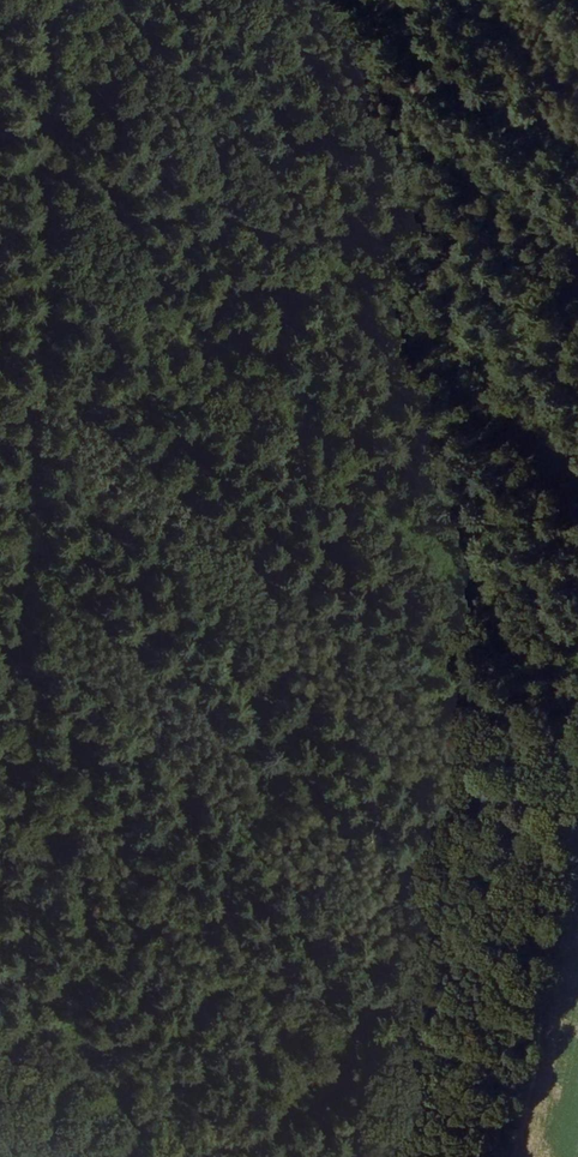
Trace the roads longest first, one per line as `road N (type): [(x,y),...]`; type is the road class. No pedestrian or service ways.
road 1 (track): [(20,431),(186,548)]

